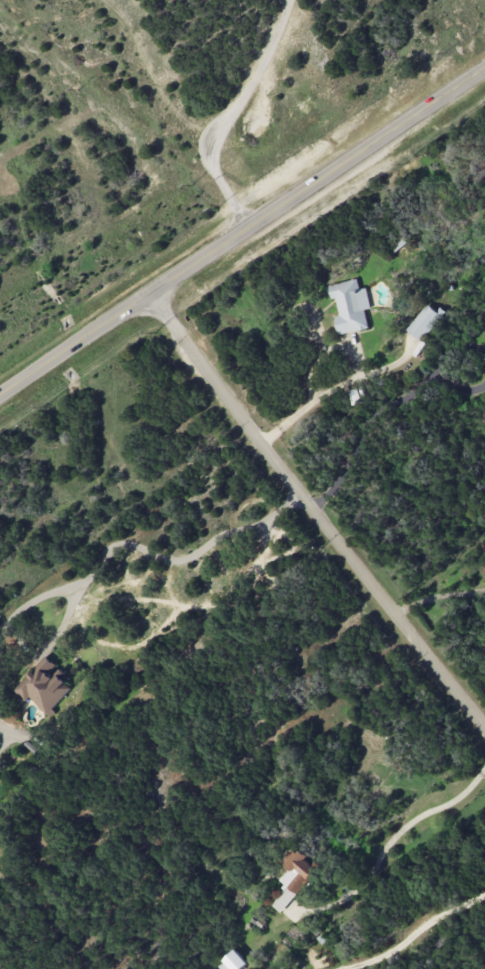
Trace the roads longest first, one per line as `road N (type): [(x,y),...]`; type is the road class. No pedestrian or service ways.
road 1 (secondary): [(0,398),(484,70)]
road 2 (residential): [(152,294),(484,725)]

